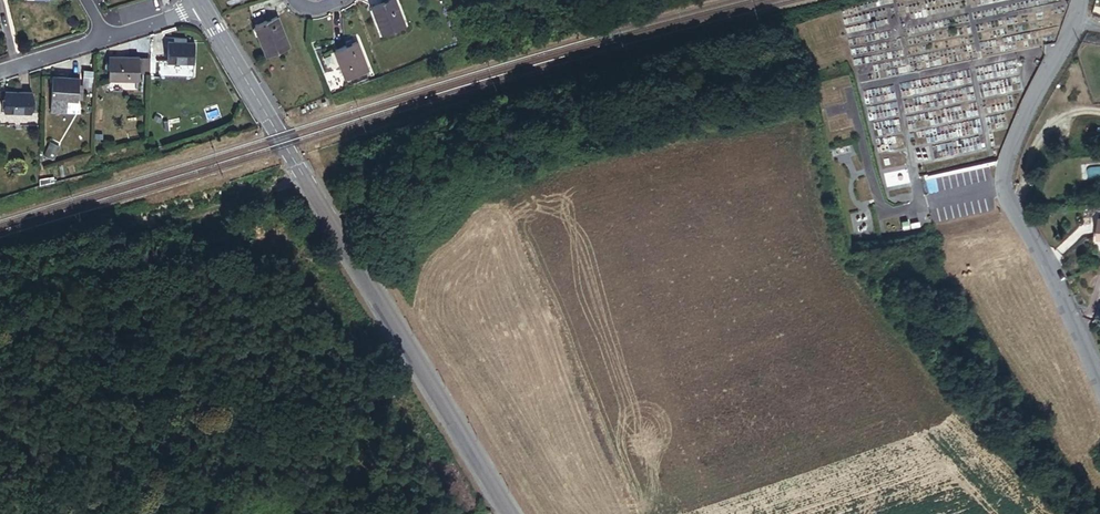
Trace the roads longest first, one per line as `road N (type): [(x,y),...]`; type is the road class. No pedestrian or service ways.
road 1 (tertiary): [(510,513),(200,4)]
road 2 (unclassified): [(1099,391),(1005,201),(1019,126),(1075,0)]
road 3 (track): [(307,182),(162,223),(0,289)]

